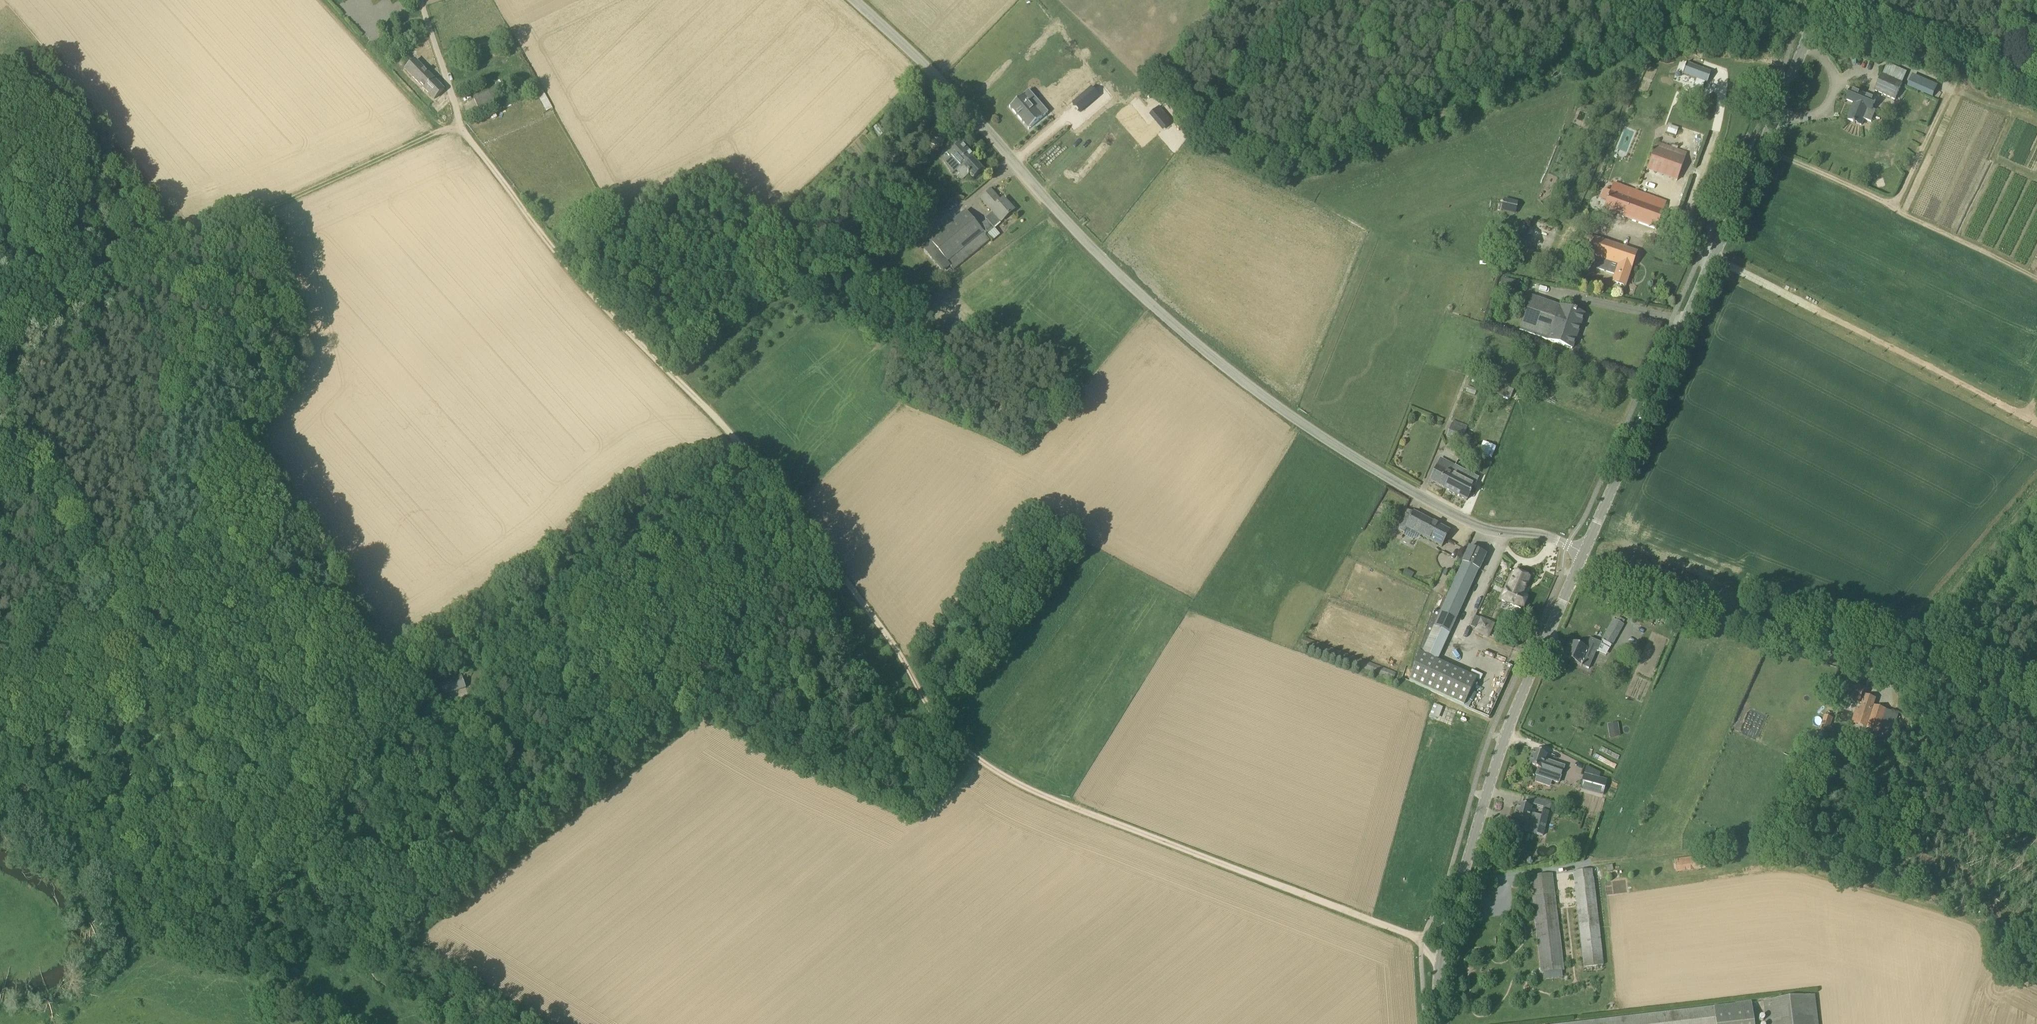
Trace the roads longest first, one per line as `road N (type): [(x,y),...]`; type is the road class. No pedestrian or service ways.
road 1 (unclassified): [(1583,551),(1535,534),(1484,529),(1411,498),(1183,339),(850,0)]
road 2 (track): [(1421,938),(1068,807),(982,763),(936,718),(896,646),(843,577)]
road 3 (track): [(843,577),(766,473),(580,286),(460,125),(443,130)]
road 4 (tertiary): [(1583,551),(1838,0)]
road 5 (track): [(843,577),(666,708),(376,959)]
road 6 (track): [(443,130),(148,254),(0,341)]
road 7 (unclassified): [(2036,707),(1851,669),(1576,568)]
road 8 (tertiary): [(1446,1023),(1443,943),(1576,568)]
road 9 (track): [(636,733),(609,733),(577,749),(569,735),(571,651),(563,642),(472,678)]
road 10 (track): [(322,0),(443,130)]
road 11 (unclassified): [(460,125),(422,0)]
road 12 (track): [(376,959),(282,933),(259,934)]

